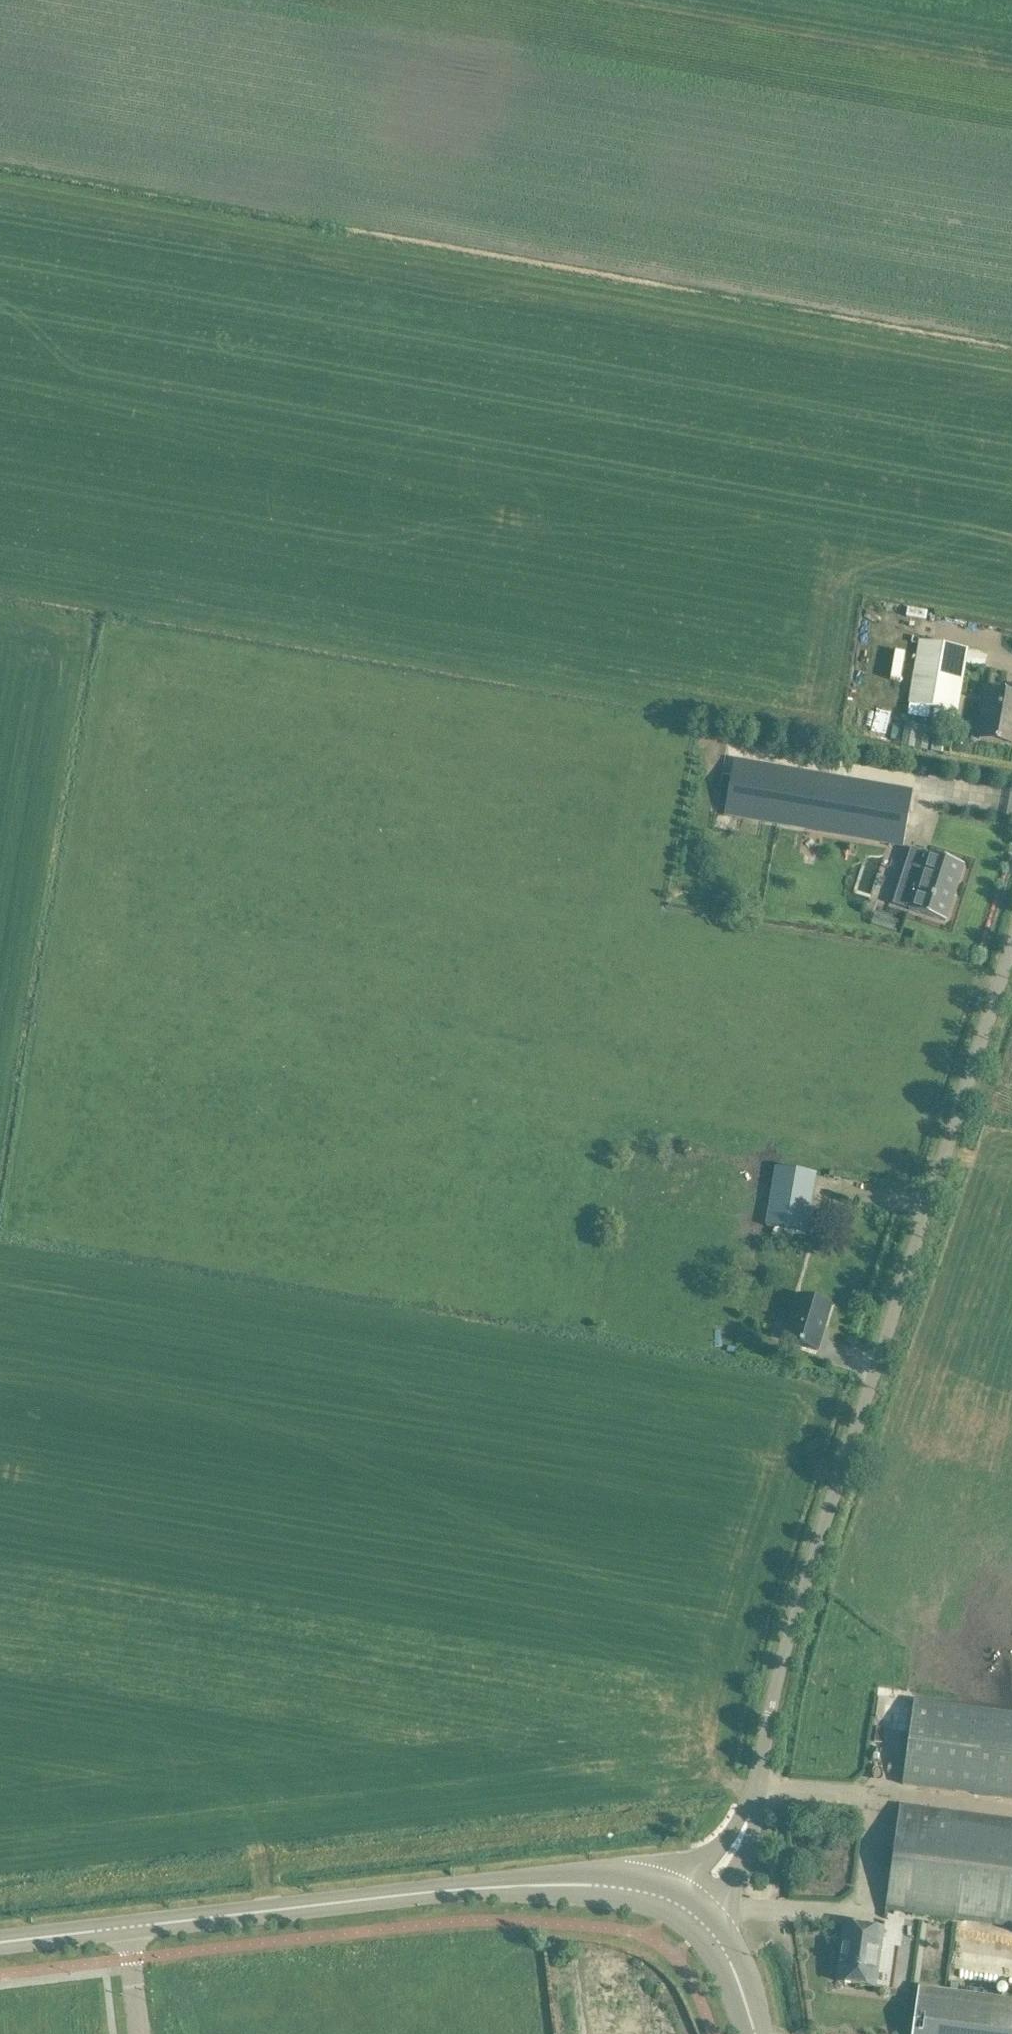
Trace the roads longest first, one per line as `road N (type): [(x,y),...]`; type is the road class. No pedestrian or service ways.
road 1 (unclassified): [(688,1911),(735,1848),(753,1808),(771,1713),(1011,953)]
road 2 (tertiary): [(127,1927),(558,1885),(629,1890),(688,1911)]
road 3 (tertiary): [(756,2033),(725,1951),(688,1911)]
road 4 (tertiary): [(0,1942),(127,1927)]

